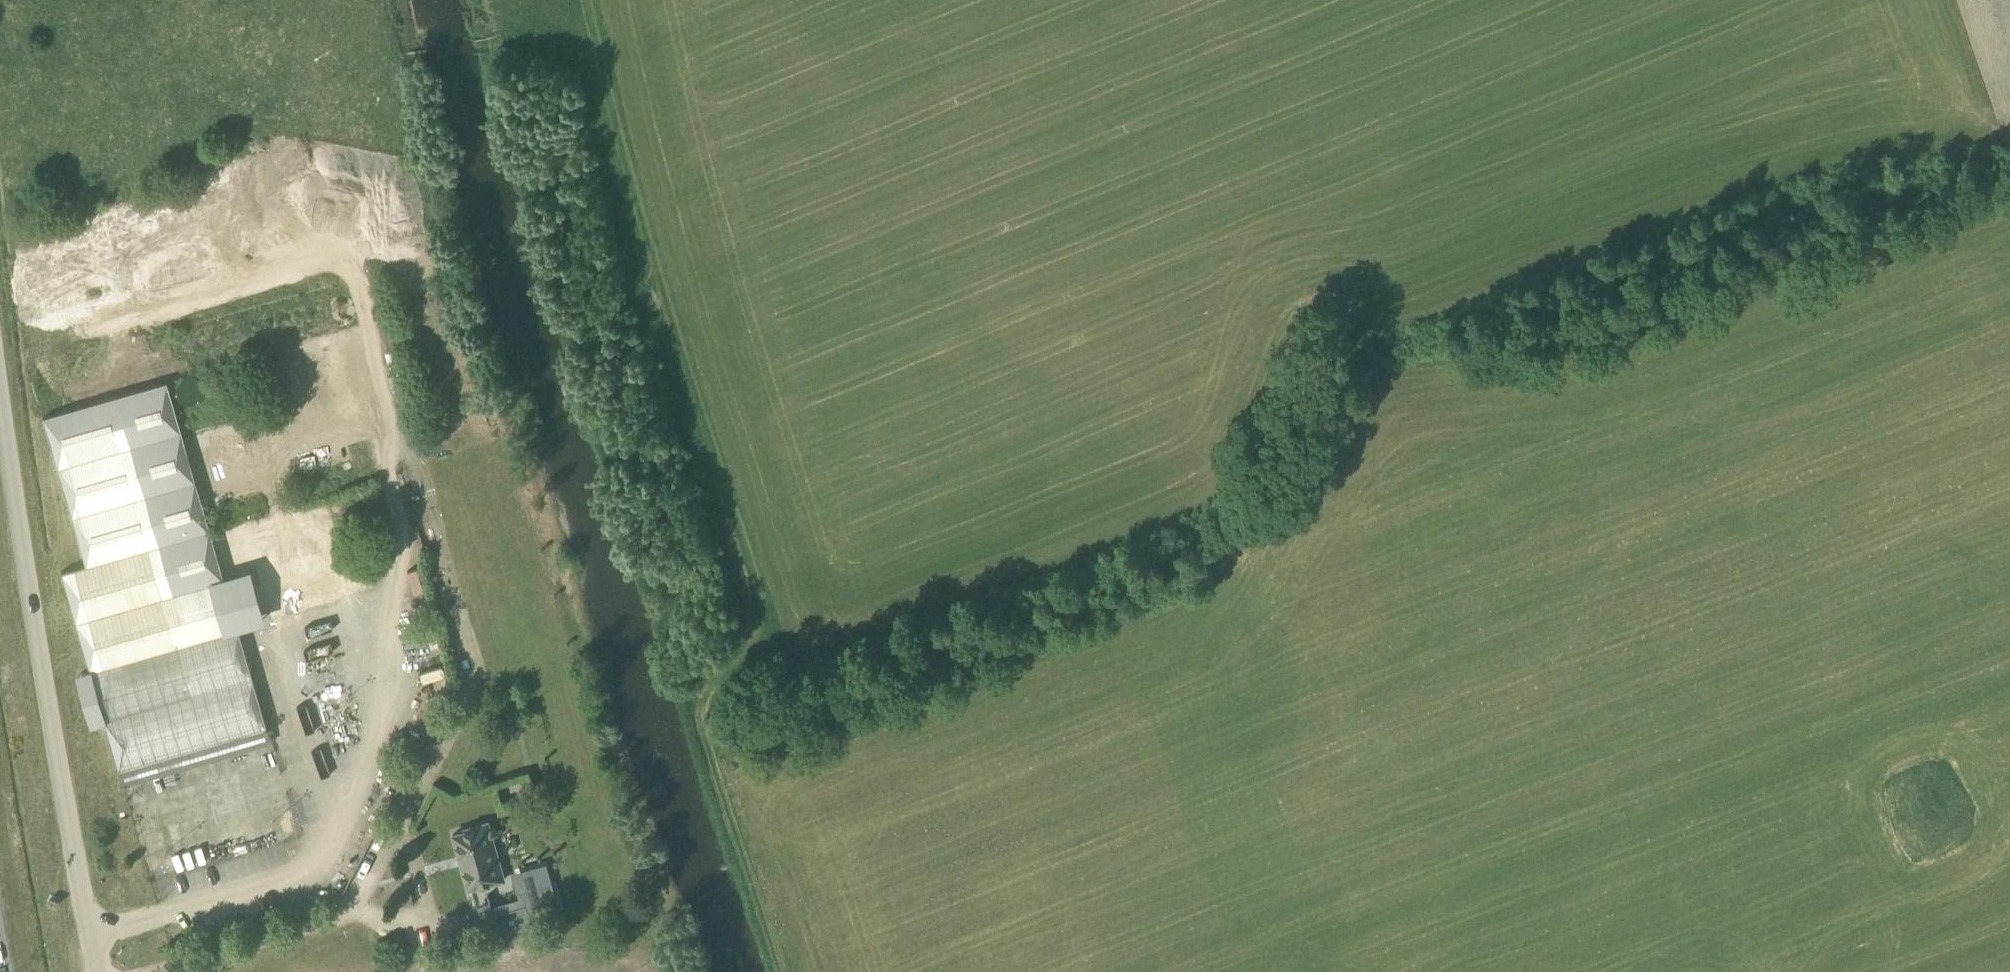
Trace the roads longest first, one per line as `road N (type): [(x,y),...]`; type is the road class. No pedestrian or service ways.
road 1 (unclassified): [(0,373),(90,940)]

